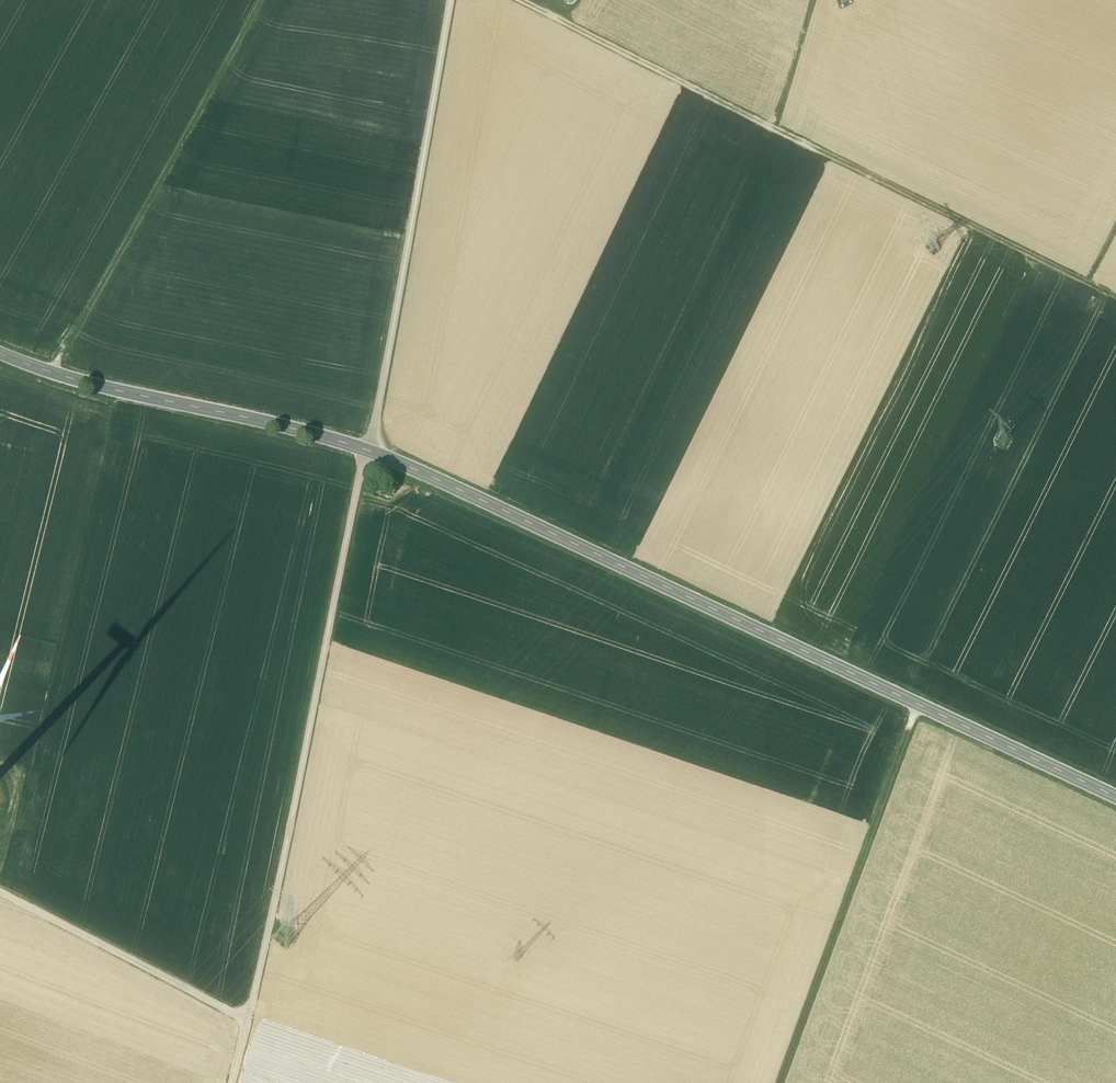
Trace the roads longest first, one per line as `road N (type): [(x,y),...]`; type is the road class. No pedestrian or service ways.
road 1 (secondary): [(1115,803),(373,455),(60,381),(0,355)]
road 2 (track): [(450,0),(373,455),(257,1028),(239,1082)]
road 3 (track): [(271,0),(60,381)]
road 4 (track): [(916,709),(779,1082)]
road 5 (track): [(519,0),(842,165)]
road 6 (track): [(1115,301),(842,165)]
road 7 (track): [(0,893),(257,1028)]

